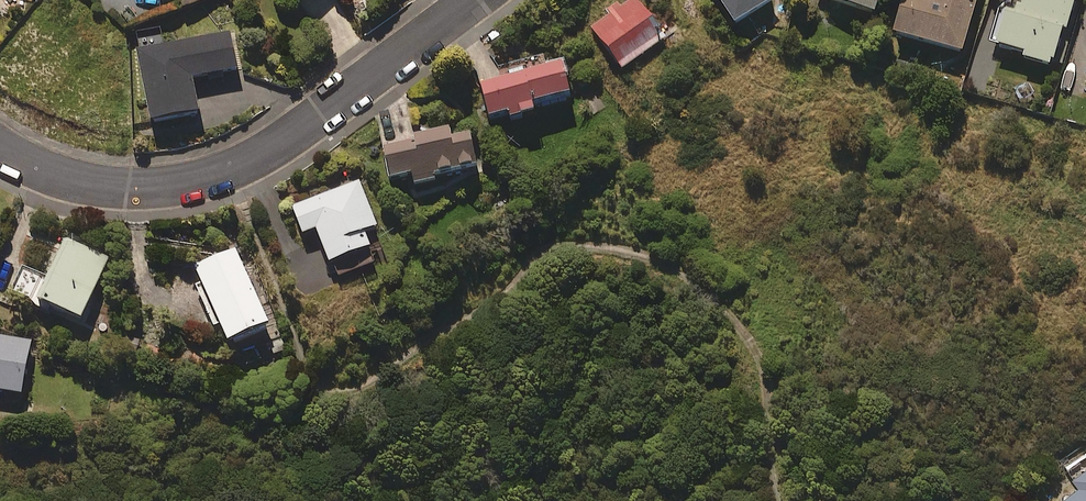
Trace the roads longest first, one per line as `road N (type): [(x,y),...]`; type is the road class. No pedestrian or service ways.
road 1 (residential): [(473,0),(280,143),(227,171),(130,187),(43,169),(0,146)]

